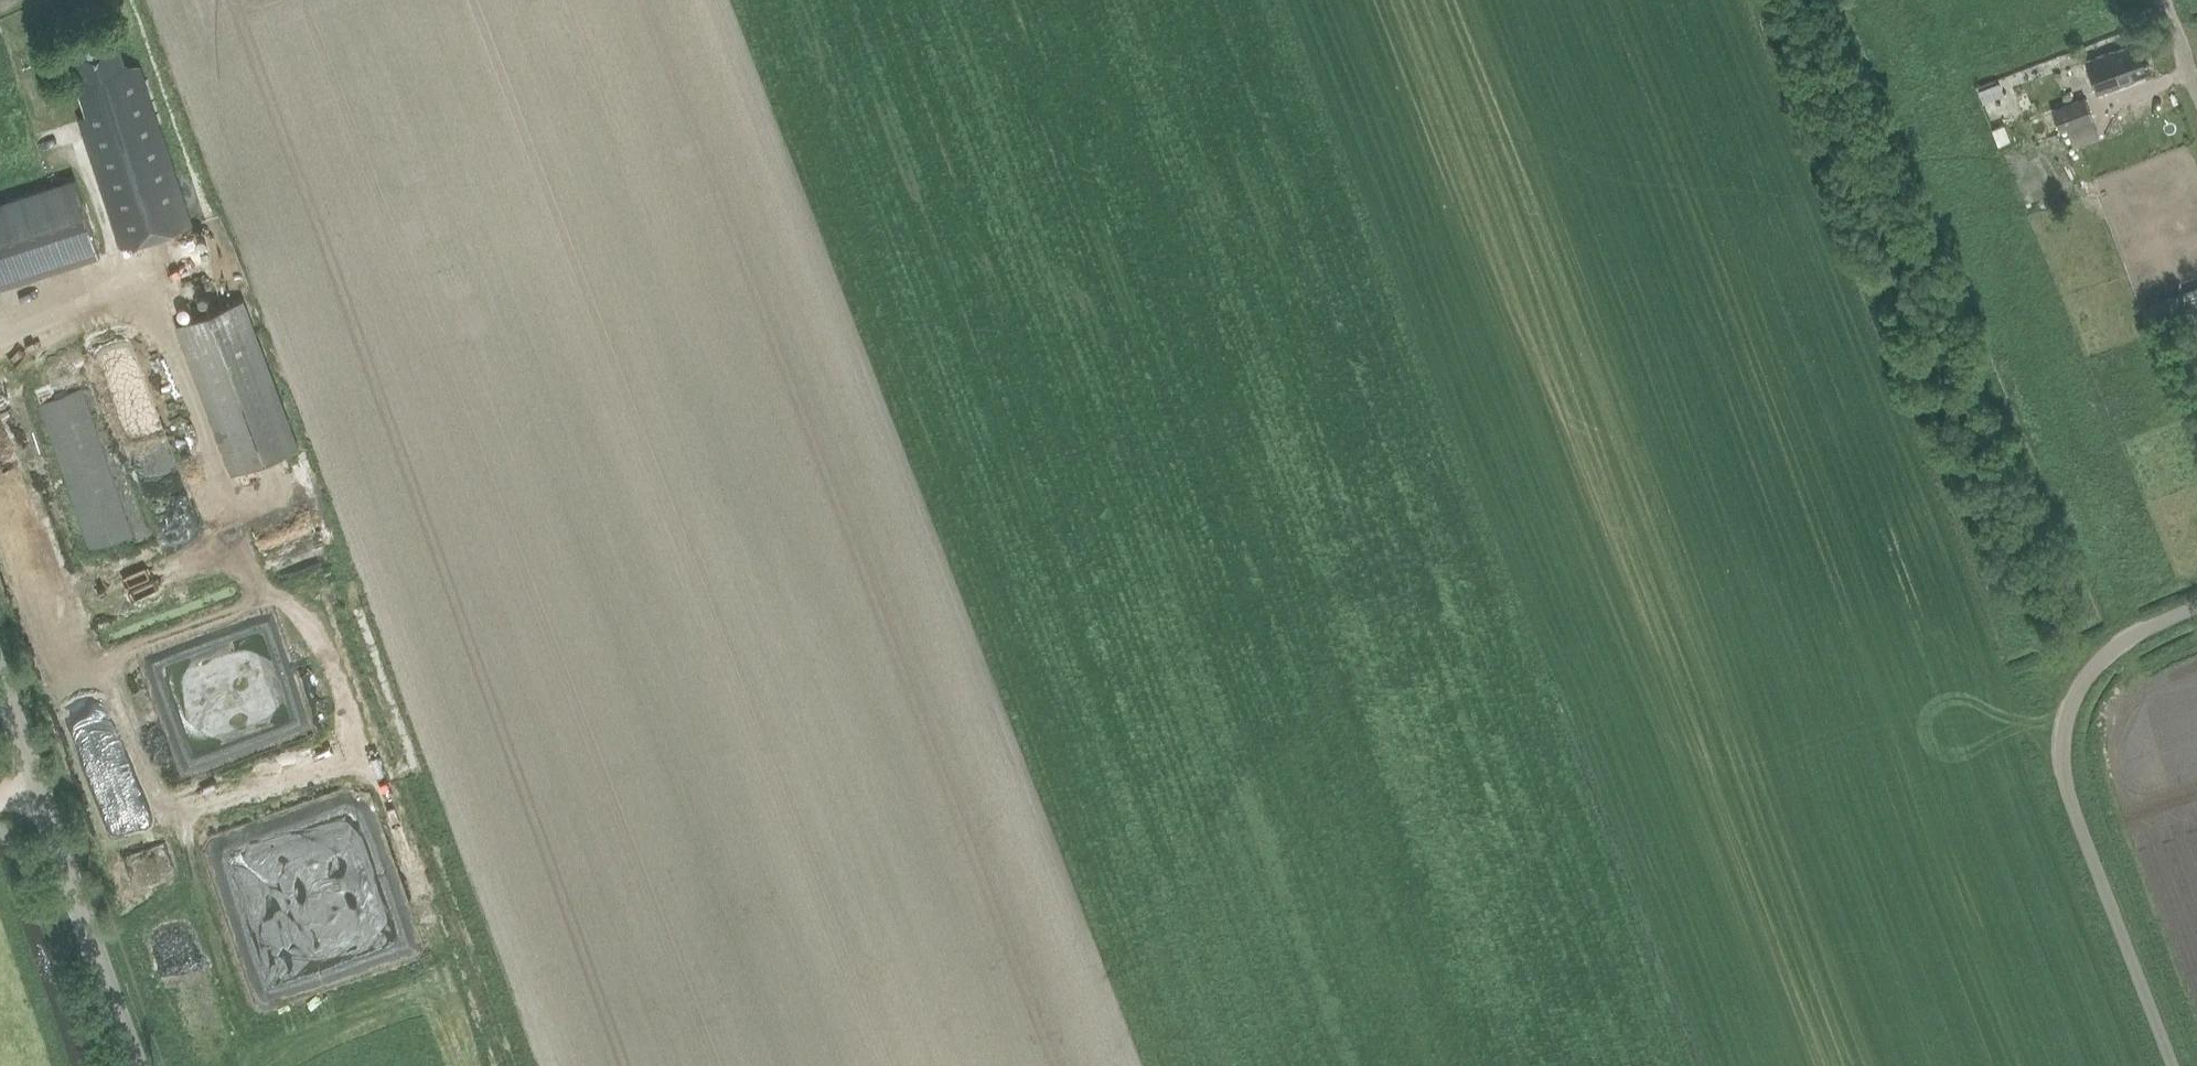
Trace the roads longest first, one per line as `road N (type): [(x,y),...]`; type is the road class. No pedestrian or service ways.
road 1 (unclassified): [(2168,1065),(2067,808),(2060,760),(2066,713),(2092,670),(2125,643),(2196,610)]
road 2 (tertiary): [(131,1065),(0,695)]

